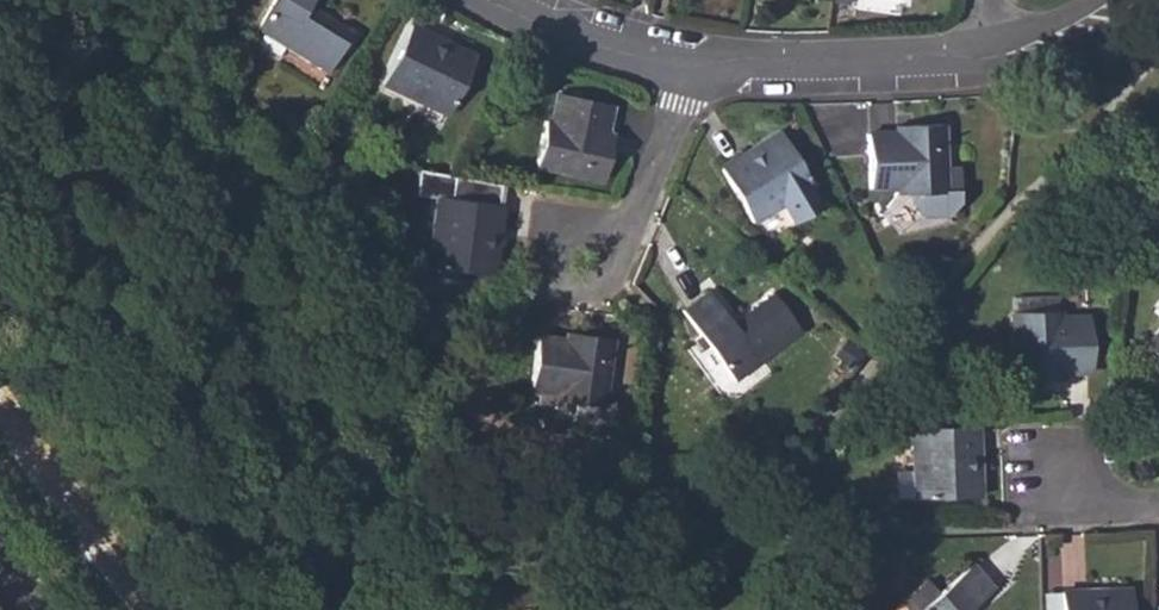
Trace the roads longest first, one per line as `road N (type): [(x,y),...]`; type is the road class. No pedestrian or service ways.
road 1 (residential): [(494,0),(628,53),(705,63),(998,54)]
road 2 (secondary): [(124,609),(0,444)]
road 3 (residential): [(630,232),(571,226),(556,238),(556,279),(594,287),(615,273)]
road 4 (residential): [(680,103),(630,232)]
road 5 (residential): [(998,54),(1120,0)]

